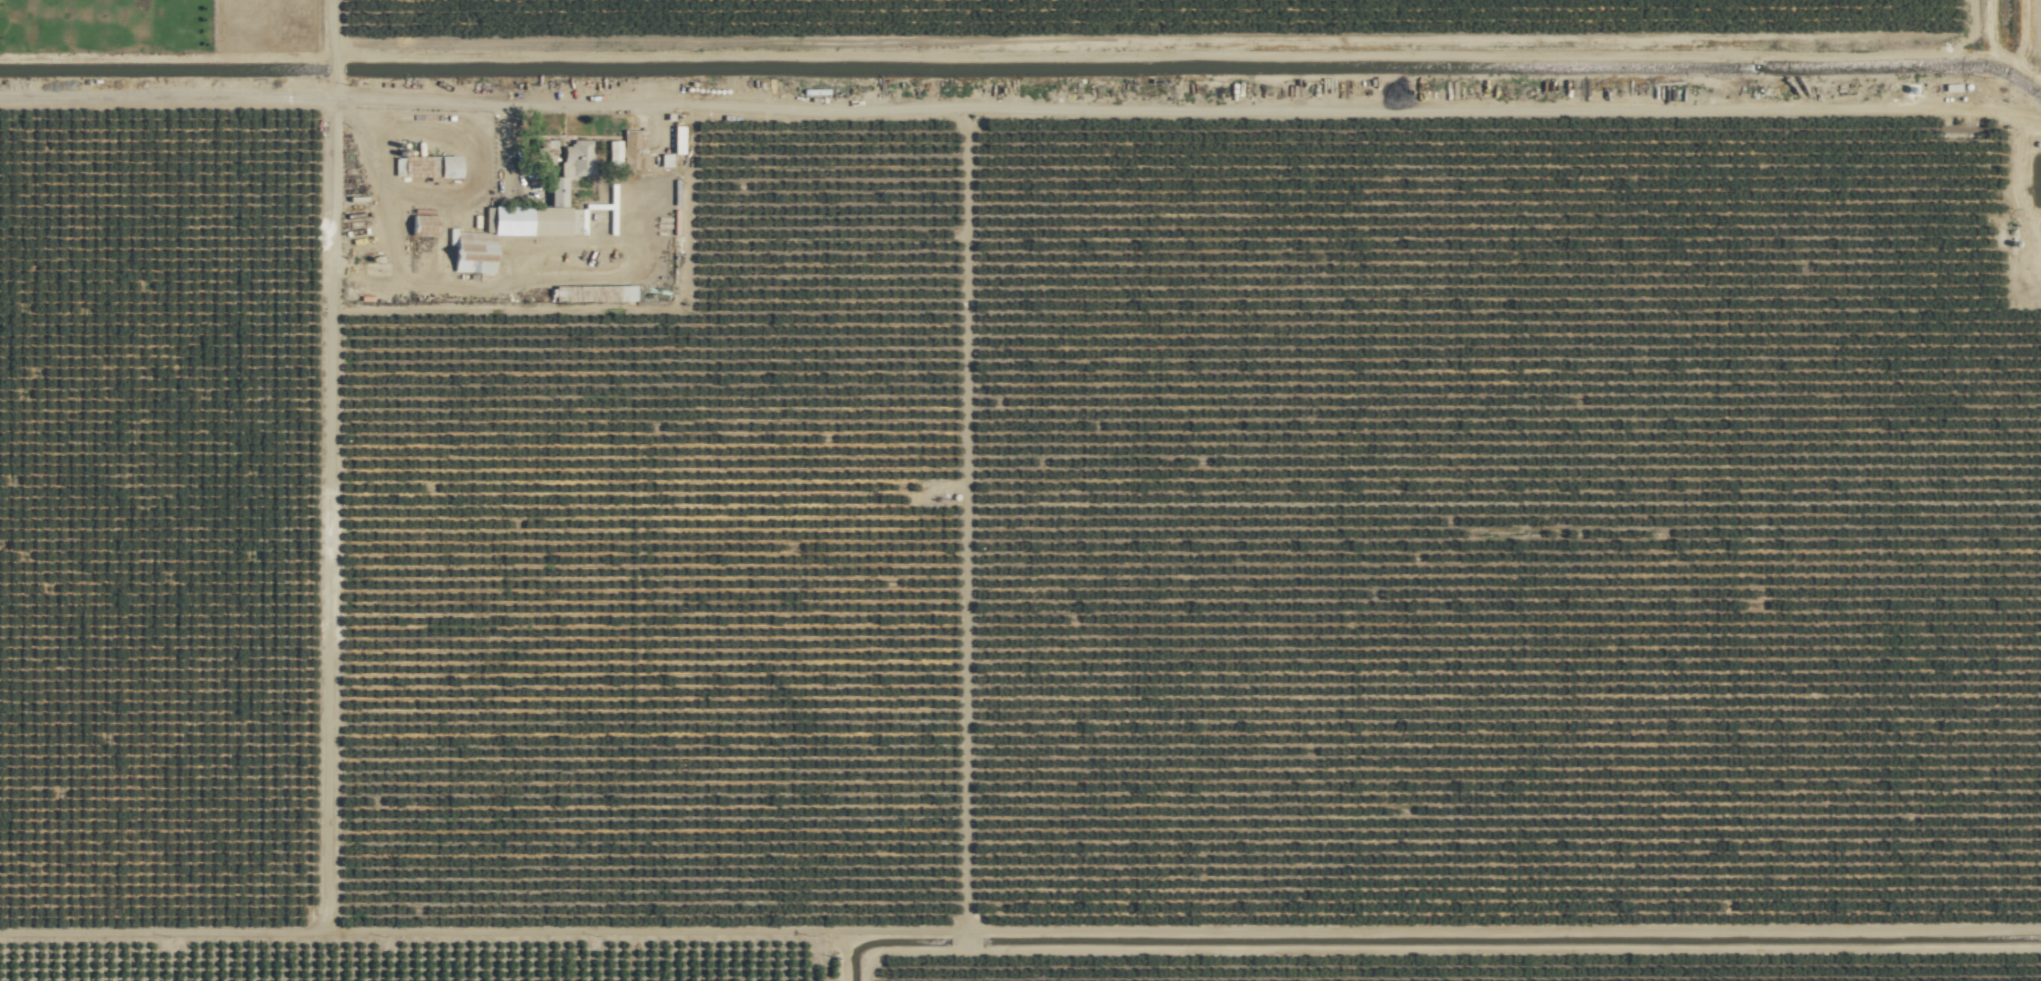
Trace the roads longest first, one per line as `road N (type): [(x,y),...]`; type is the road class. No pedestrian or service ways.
road 1 (residential): [(0,102),(964,103)]

